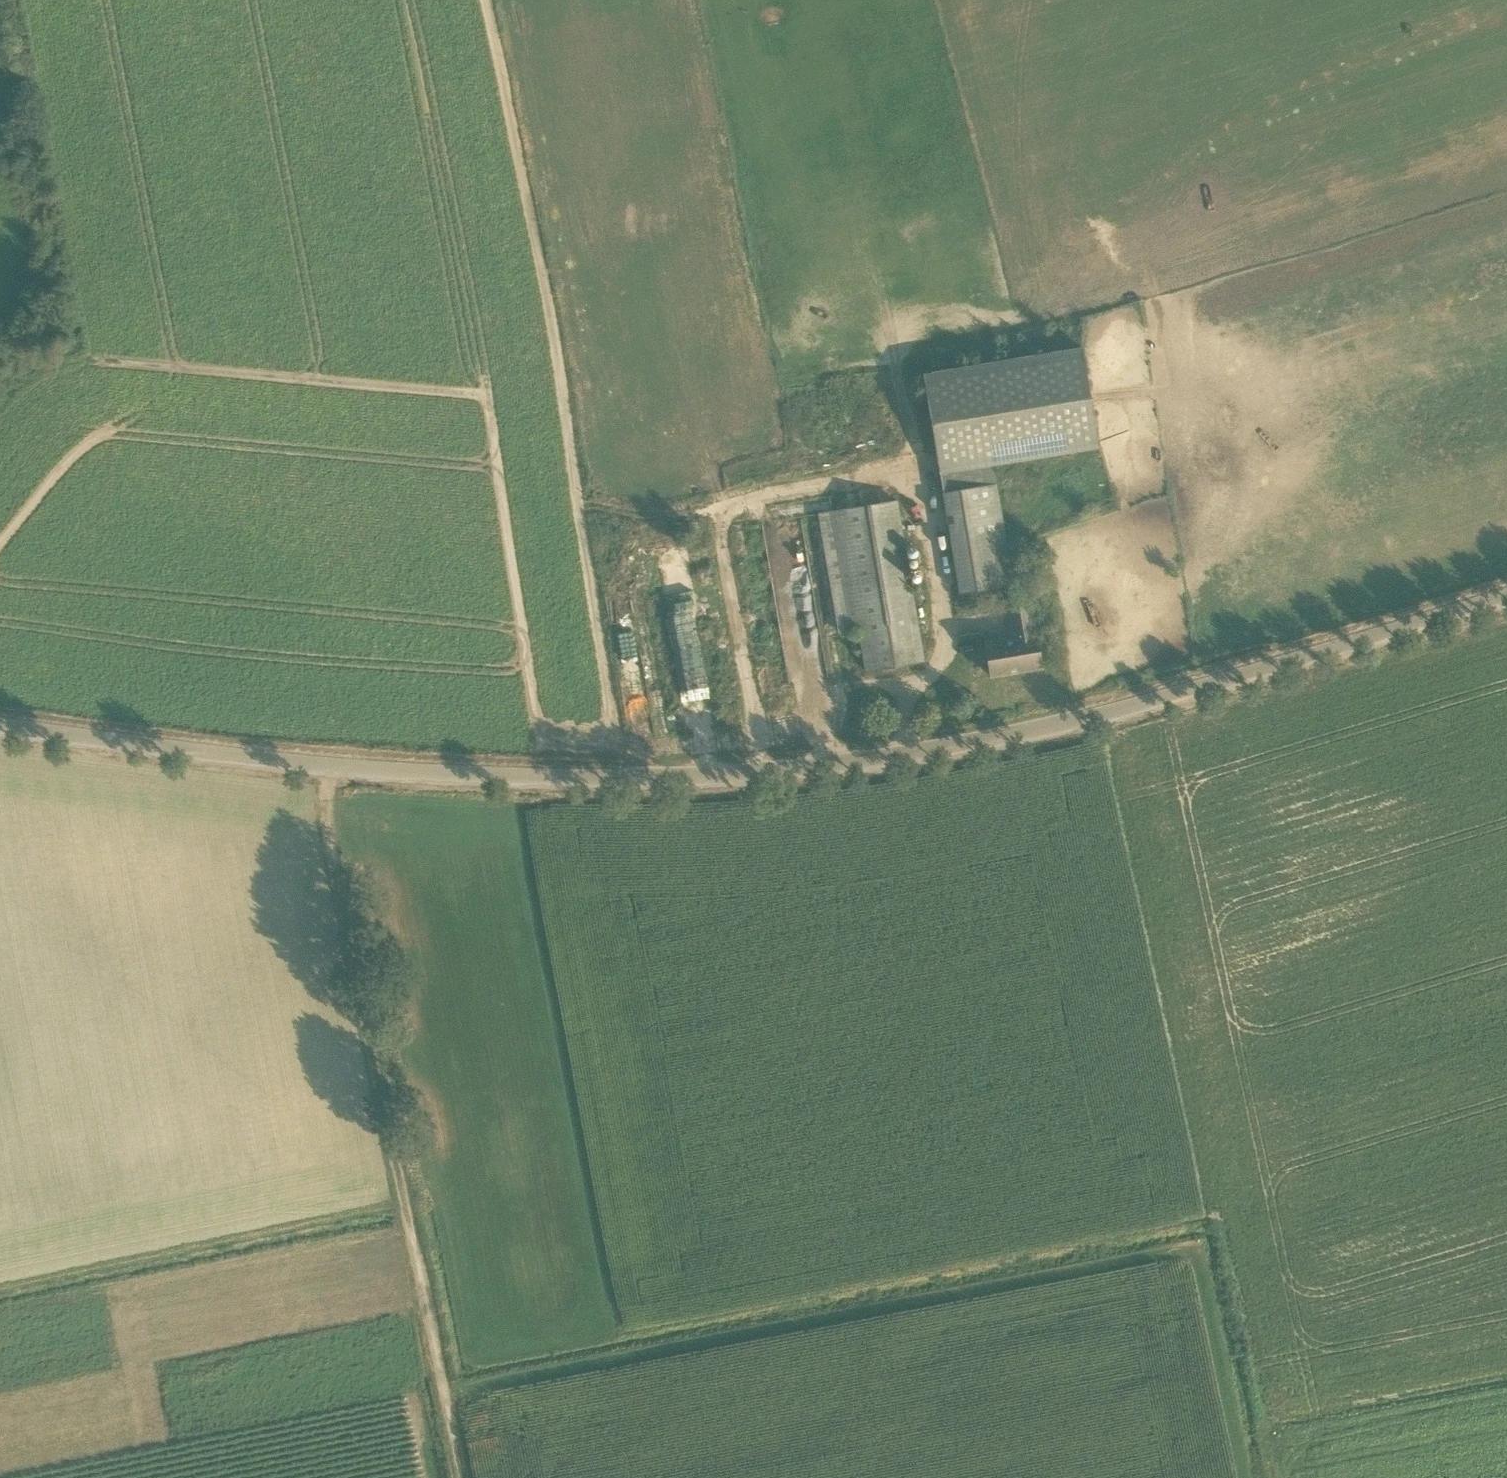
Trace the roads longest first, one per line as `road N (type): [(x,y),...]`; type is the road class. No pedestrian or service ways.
road 1 (unclassified): [(0,723),(327,768),(785,774),(1050,727),(1506,583)]
road 2 (track): [(461,1477),(324,809),(327,768)]

